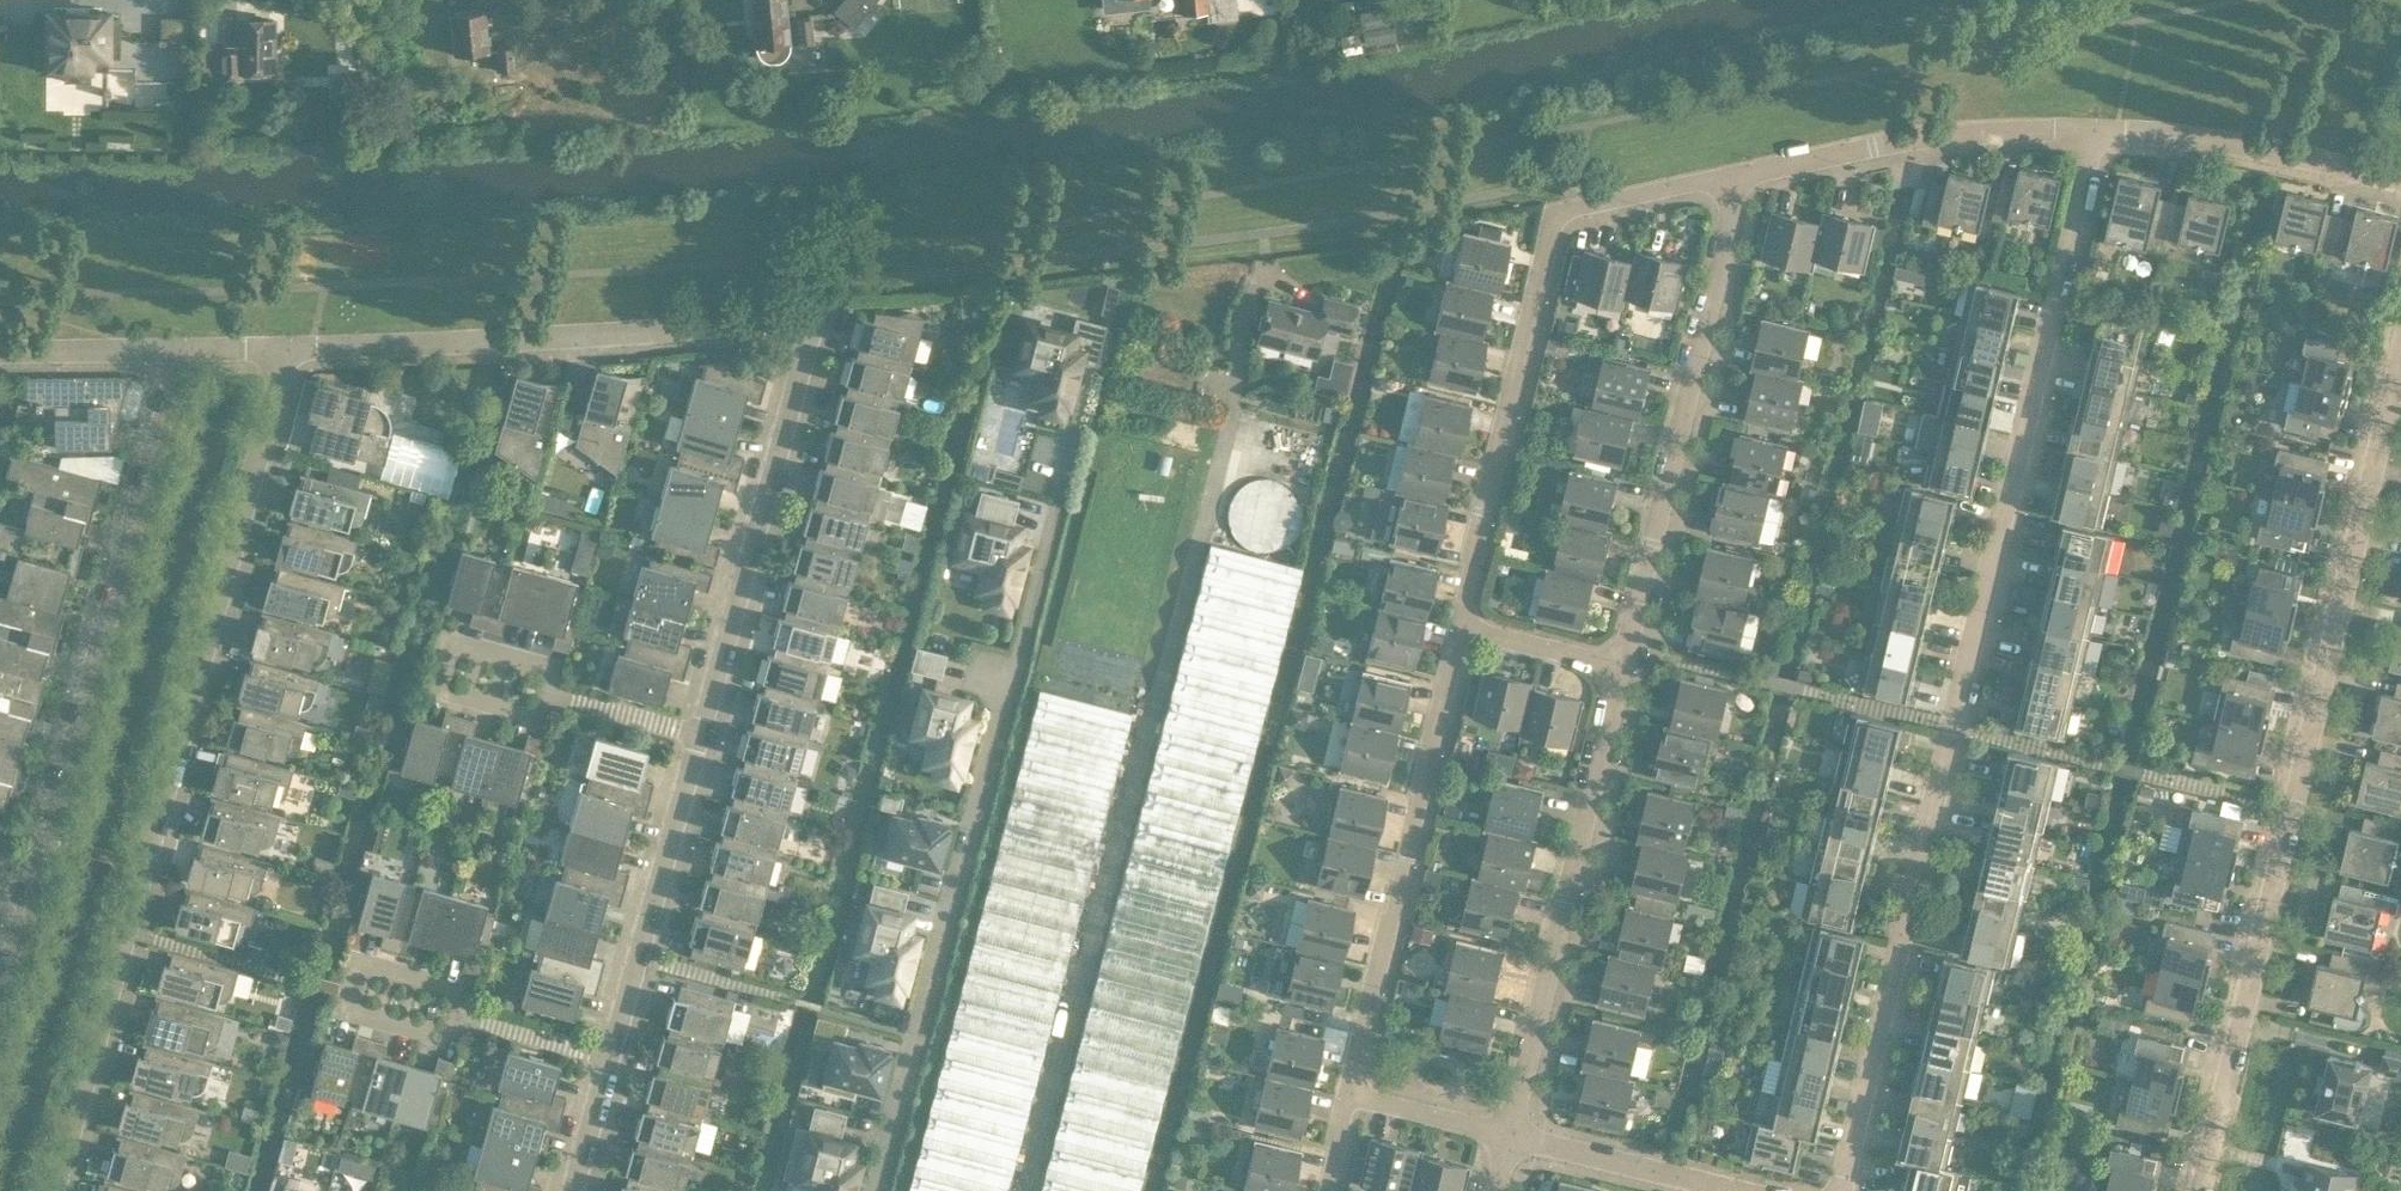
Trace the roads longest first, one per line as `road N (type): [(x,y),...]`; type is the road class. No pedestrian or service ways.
road 1 (residential): [(1843,1190),(2103,131)]
road 2 (residential): [(56,1190),(293,348)]
road 3 (residential): [(2199,1190),(2400,347)]
road 4 (residential): [(878,1190),(1055,514)]
road 5 (residential): [(0,1007),(186,349)]
road 6 (residential): [(1459,629),(1559,218),(1572,205),(1738,173)]
road 7 (residential): [(293,348),(804,324)]
road 8 (residential): [(1623,666),(1738,173)]
road 9 (residential): [(1509,1135),(1623,666)]
road 10 (residential): [(1349,1096),(1459,629)]
road 11 (residential): [(699,735),(809,341),(804,324)]
road 12 (residential): [(1738,173),(1896,142),(2103,131)]
road 13 (residential): [(608,1058),(699,735)]
road 14 (residential): [(2103,131),(2269,150),(2400,179)]
road 15 (residential): [(546,692),(553,668),(448,639),(436,689),(539,718)]
road 16 (residential): [(458,1015),(464,991),(361,964),(350,1013),(451,1042)]
road 17 (residential): [(1739,1190),(1509,1135)]
road 18 (residential): [(0,349),(186,349)]
road 19 (residential): [(1623,666),(1459,629)]
road 20 (residential): [(1509,1135),(1349,1096)]
road 21 (residential): [(699,735),(546,692)]
road 22 (residential): [(608,1058),(458,1015)]
road 23 (residential): [(571,1190),(608,1058)]

